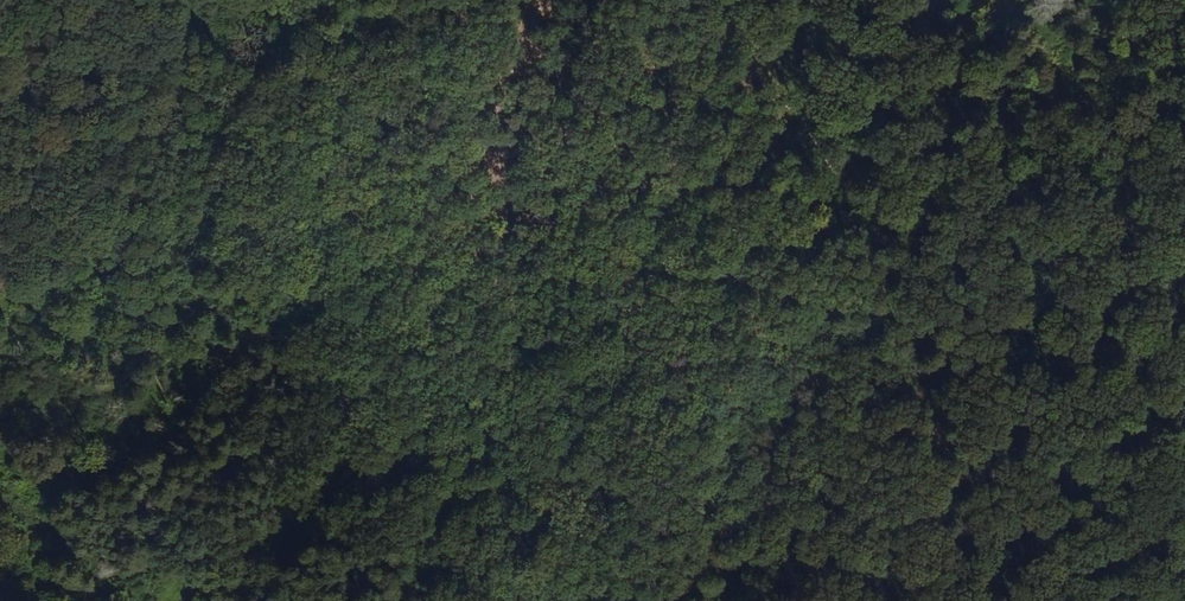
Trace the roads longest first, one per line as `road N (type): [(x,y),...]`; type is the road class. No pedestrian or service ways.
road 1 (track): [(995,600),(959,551),(978,474),(958,448),(968,366),(956,297),(932,239),(834,169),(685,0)]
road 2 (track): [(269,0),(276,50),(243,194),(272,278)]

